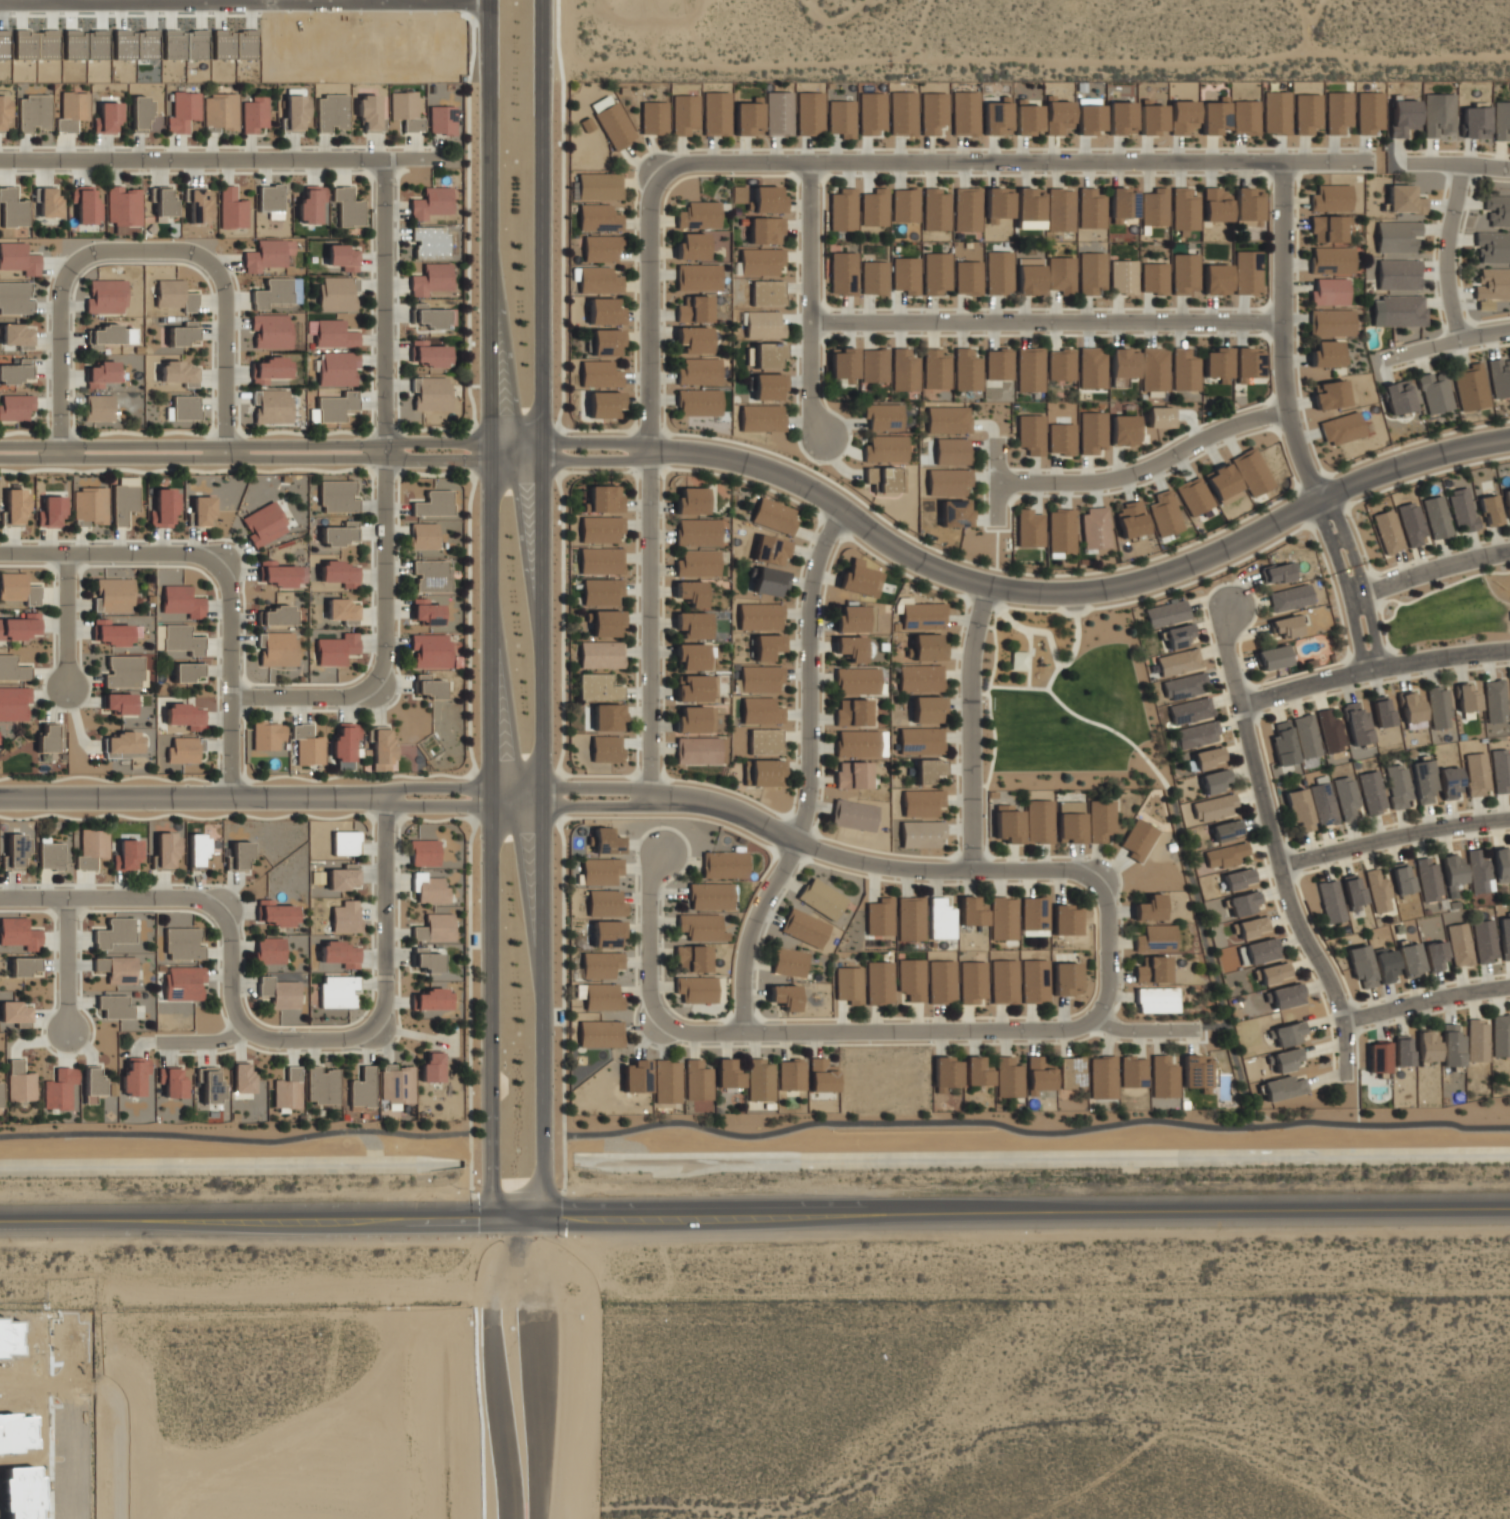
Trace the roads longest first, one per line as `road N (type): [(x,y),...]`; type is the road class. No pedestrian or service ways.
road 1 (secondary): [(541,1215),(542,0)]
road 2 (residential): [(544,451),(730,459),(810,491),(893,546),(958,576),(1021,591),(1081,593),(1188,564),(1402,466),(1509,439)]
road 3 (secondary): [(1509,1209),(541,1215)]
road 4 (secondary): [(487,250),(491,1217)]
road 5 (residential): [(1371,161),(688,162),(661,173)]
road 6 (residential): [(1103,879),(1072,870),(884,867),(685,799),(488,797)]
road 7 (residential): [(661,173),(651,194),(649,798)]
road 8 (residential): [(1199,1029),(1124,1030),(1095,1017),(1059,1030),(690,1032),(659,1019)]
road 9 (residential): [(742,1032),(750,936),(808,803),(811,590),(842,510)]
road 10 (residential): [(382,159),(376,688)]
road 11 (secondary): [(491,1217),(0,1217)]
road 12 (residential): [(1232,608),(1226,643),(1278,868),(1332,984),(1344,1022),(1346,1078)]
road 13 (residential): [(0,452),(488,450)]
road 14 (residential): [(0,798),(488,797)]
road 15 (residential): [(1283,321),(811,323)]
road 16 (residential): [(0,160),(437,159)]
road 17 (residential): [(1283,161),(1283,360),(1295,436),(1319,498)]
road 18 (residential): [(998,482),(1118,478),(1230,426),(1289,410)]
road 19 (residential): [(541,1518),(541,1215)]
road 20 (residential): [(491,1217),(512,1518)]
road 21 (residential): [(973,871),(971,668),(988,585)]
road 22 (residential): [(811,163),(810,404),(824,436)]
road 23 (residential): [(1241,706),(1364,671),(1509,651)]
road 24 (residential): [(223,451),(222,285),(191,253),(140,251)]
road 25 (residential): [(59,452),(59,284),(86,256),(140,251)]
road 26 (secondary): [(488,0),(487,250)]
road 27 (residential): [(1278,868),(1371,842),(1509,820)]
road 28 (residential): [(379,1033),(383,798)]
road 29 (residential): [(229,798),(223,566)]
road 30 (residential): [(154,1043),(209,1043),(242,1026),(273,1039),(379,1033)]
road 31 (residential): [(0,553),(185,553),(223,566)]
road 32 (residential): [(0,898),(185,897),(222,906)]
road 33 (residential): [(1382,668),(1335,511),(1319,498)]
road 34 (residential): [(1319,498),(1364,671)]
road 35 (residential): [(1460,340),(1446,267),(1463,165)]
road 36 (residential): [(1344,1022),(1509,986)]
road 37 (secondary): [(542,952),(508,816),(488,797)]
road 38 (residential): [(1348,596),(1509,551)]
road 39 (residential): [(664,856),(651,885),(650,986),(659,1019)]
road 40 (residential): [(230,697),(337,697),(376,688)]
road 41 (residential): [(1103,879),(1110,992),(1095,1017)]
road 42 (residential): [(65,1030),(65,898)]
road 43 (residential): [(64,553),(66,684)]
road 44 (residential): [(1383,360),(1509,331)]
road 45 (residential): [(222,906),(231,940),(229,995),(242,1026)]

